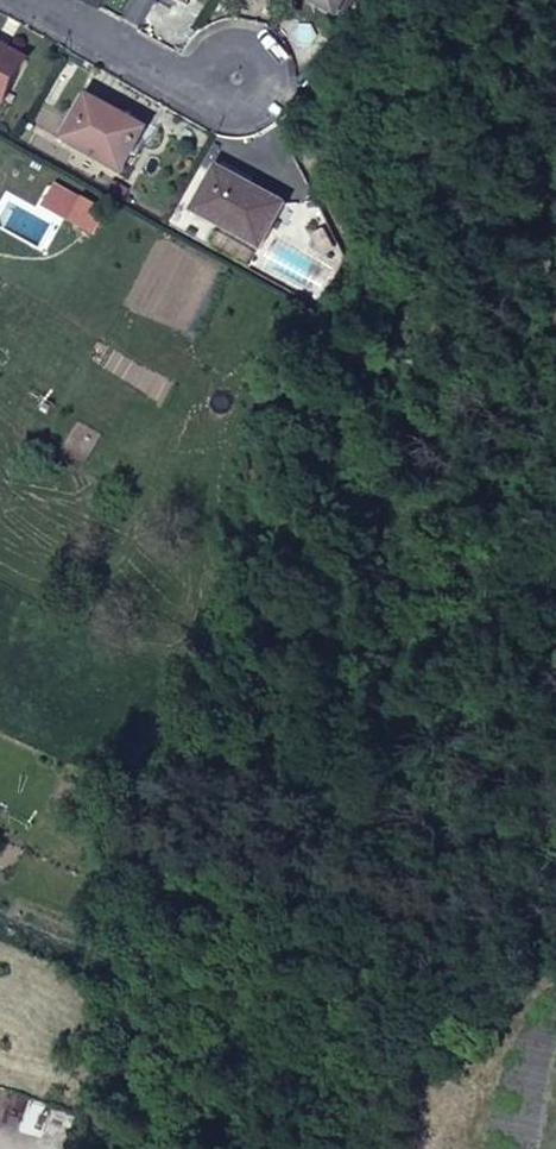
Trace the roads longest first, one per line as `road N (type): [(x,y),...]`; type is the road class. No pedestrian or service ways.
road 1 (residential): [(237,71),(165,78),(30,0)]

